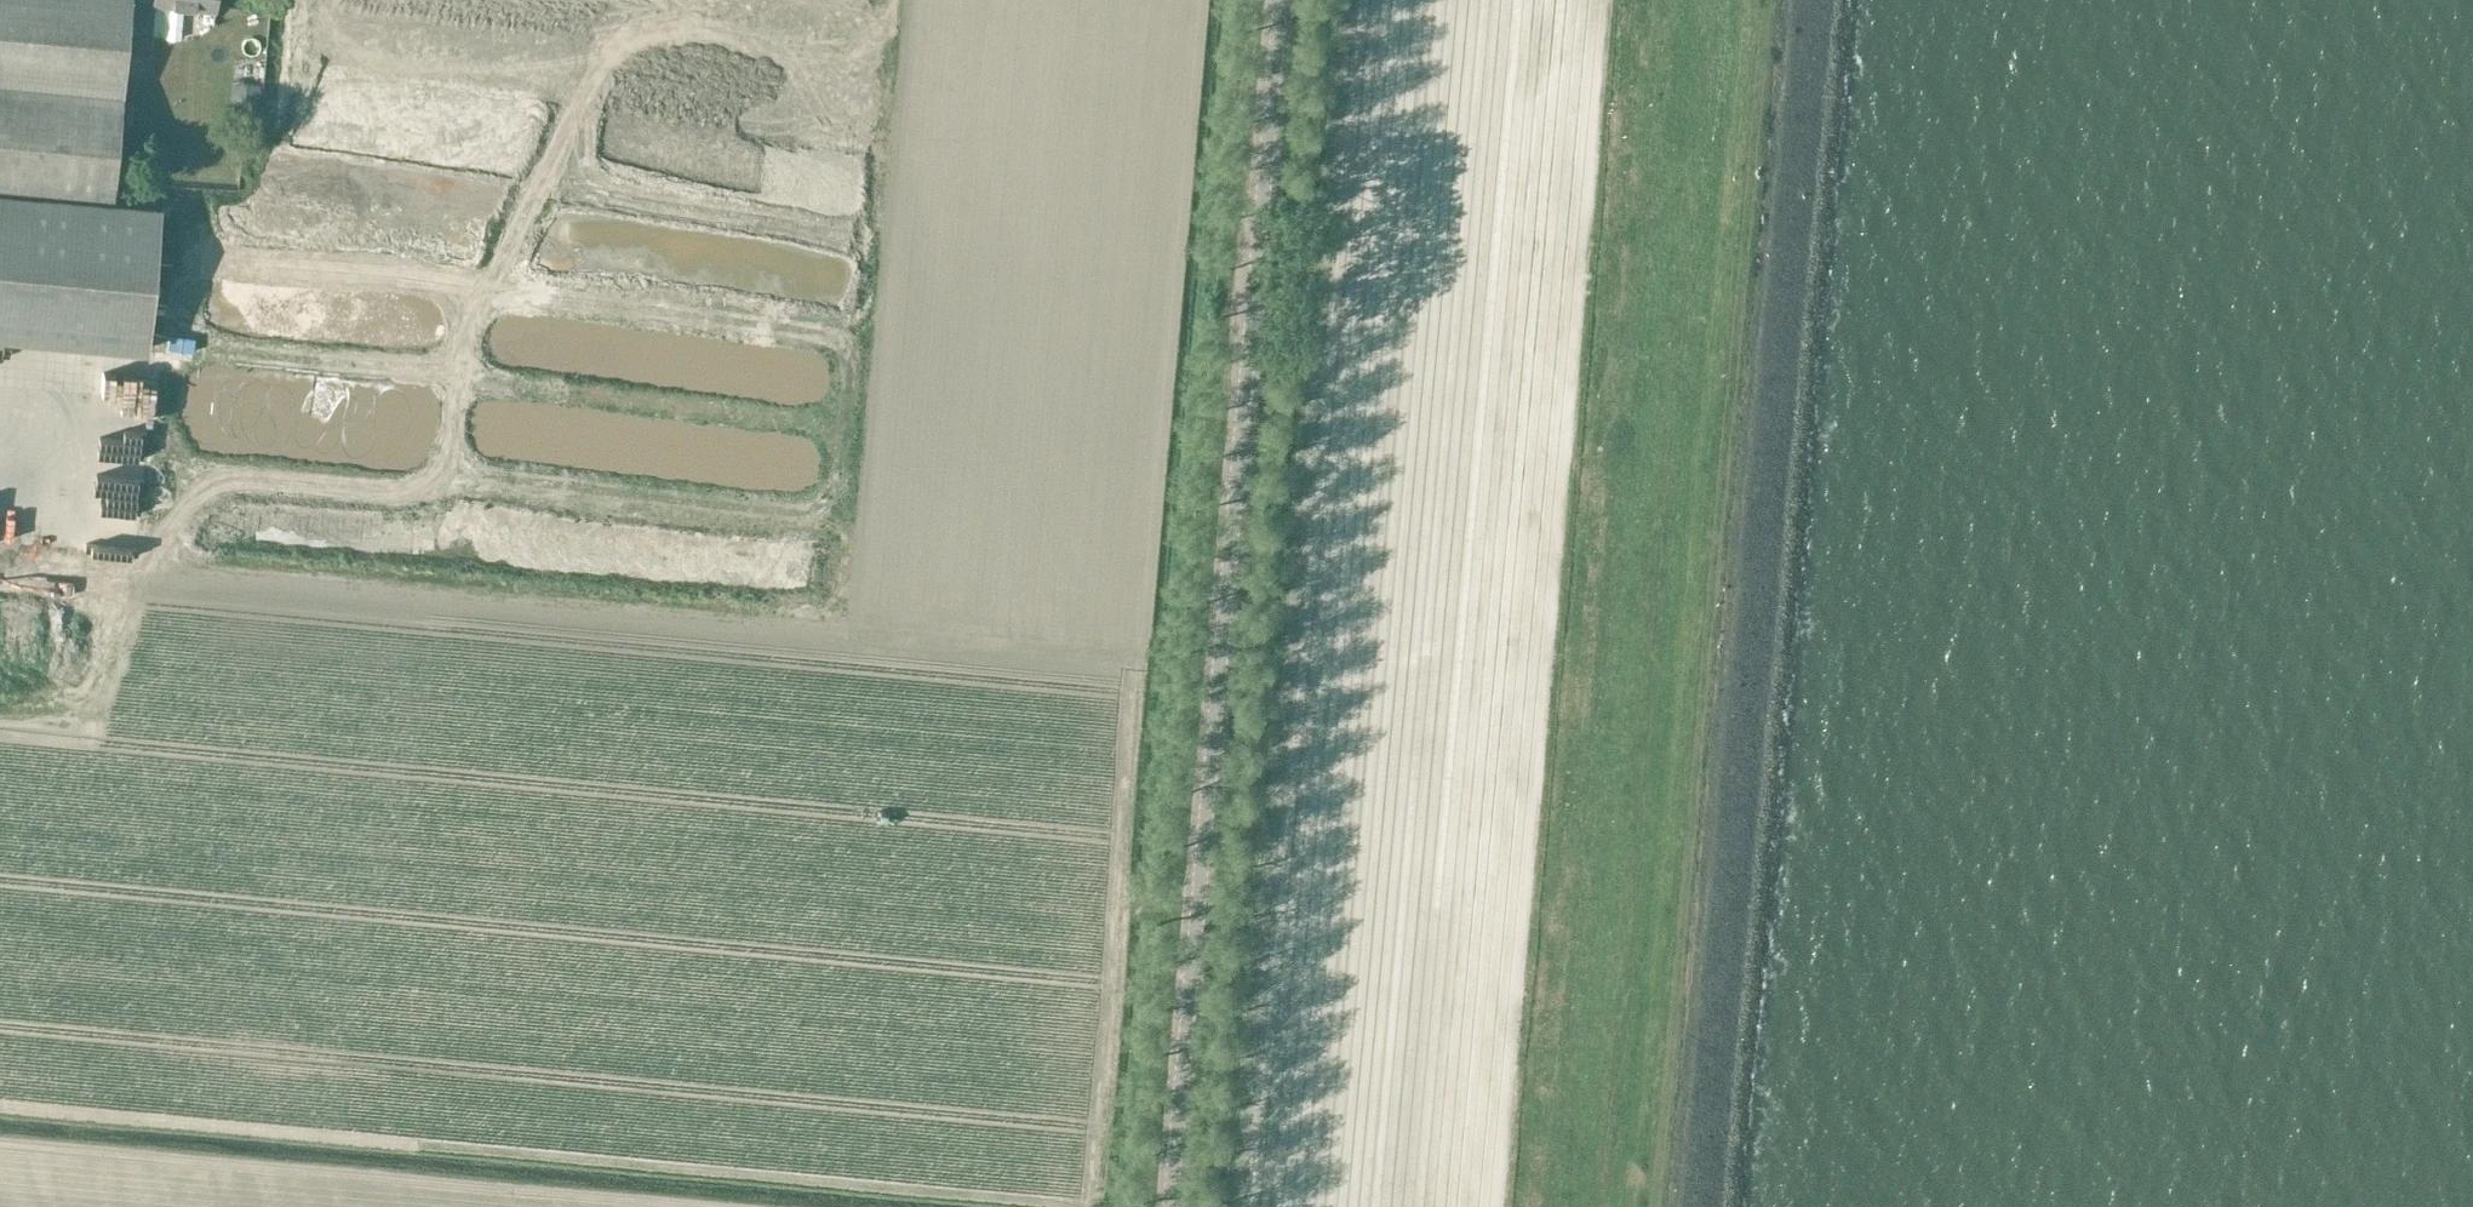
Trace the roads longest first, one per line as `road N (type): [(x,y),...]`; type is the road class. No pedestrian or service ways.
road 1 (tertiary): [(1172,1206),(1281,0)]

